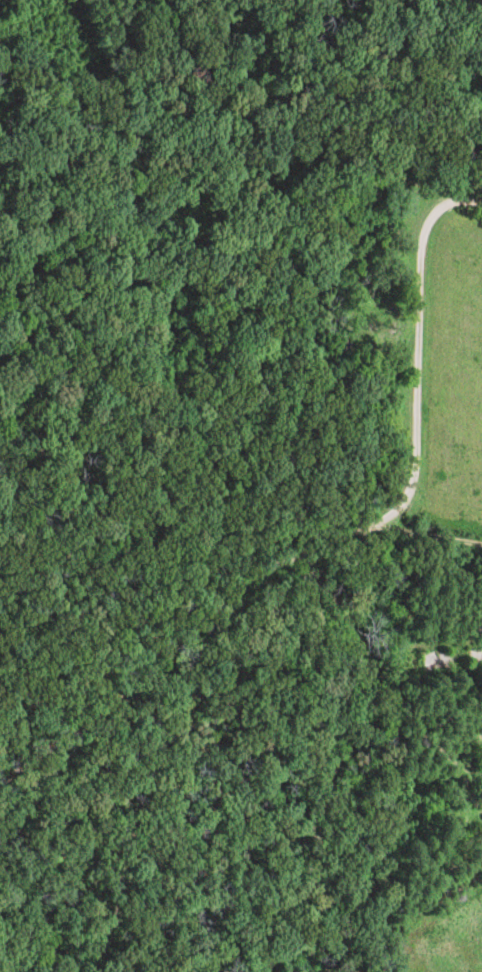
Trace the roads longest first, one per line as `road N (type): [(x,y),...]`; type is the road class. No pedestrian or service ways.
road 1 (residential): [(0,784),(267,565),(379,525),(407,488),(420,233),(437,208),(481,204)]

